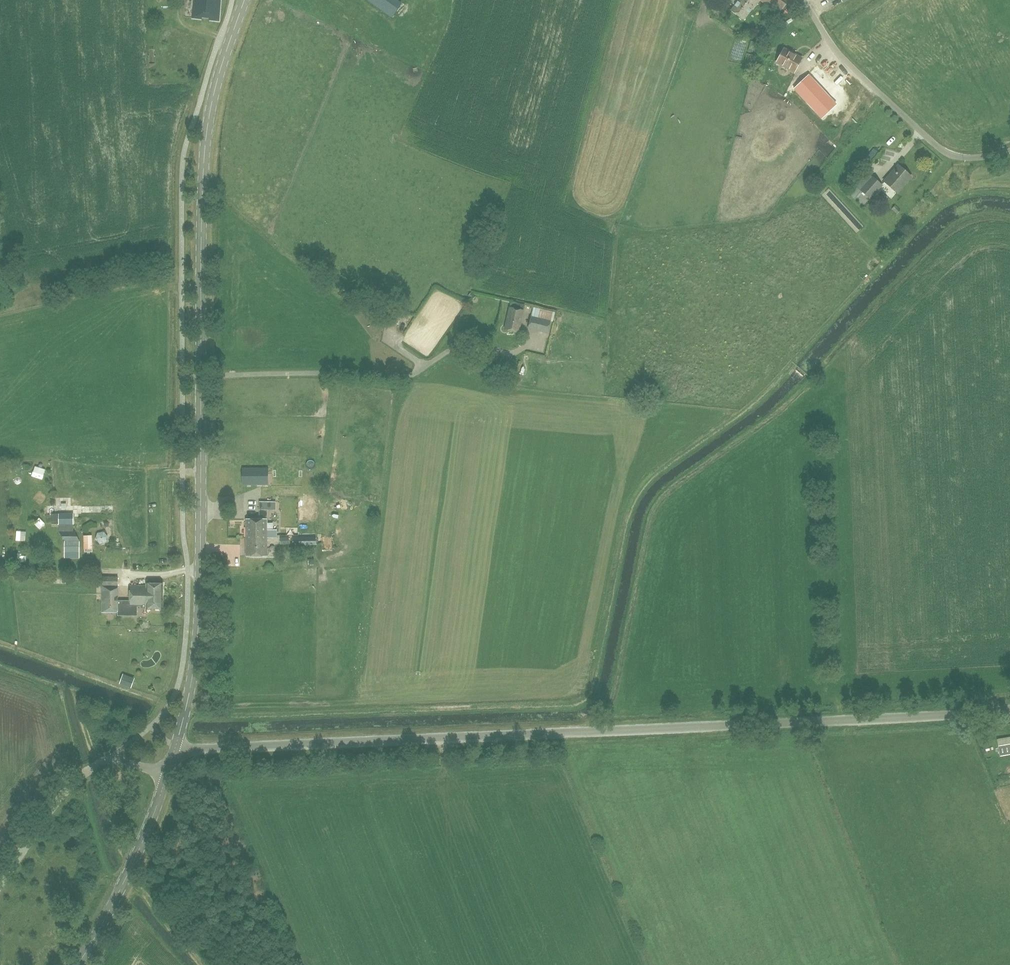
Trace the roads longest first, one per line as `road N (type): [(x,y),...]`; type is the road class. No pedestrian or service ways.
road 1 (unclassified): [(175,748),(1009,709)]
road 2 (tertiary): [(175,748),(200,603),(205,142),(244,0)]
road 3 (unclassified): [(804,0),(845,61),(940,149),(969,158),(1009,151)]
road 4 (tertiary): [(77,964),(128,875),(167,773)]
road 5 (track): [(186,706),(358,703)]
road 6 (unclassified): [(0,883),(52,806),(103,762)]

